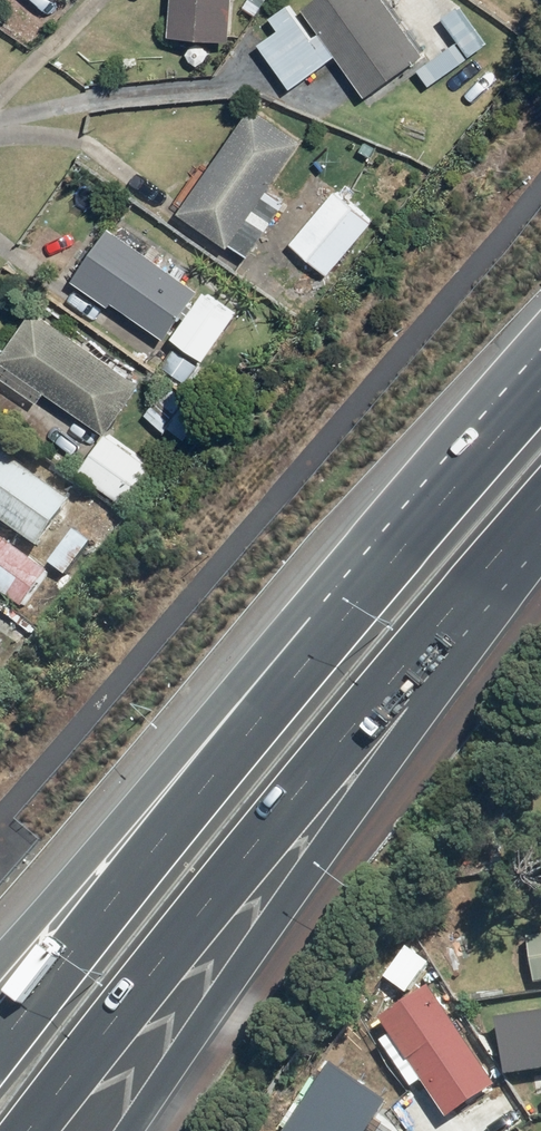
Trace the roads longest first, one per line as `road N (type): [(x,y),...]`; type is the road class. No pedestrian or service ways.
road 1 (motorway): [(506,569),(125,1004),(28,1130)]
road 2 (motorway): [(0,1041),(412,502)]
road 3 (motorway): [(506,569),(143,1130)]
road 4 (motorway): [(0,940),(412,502)]
road 5 (motorway): [(412,502),(540,356)]

